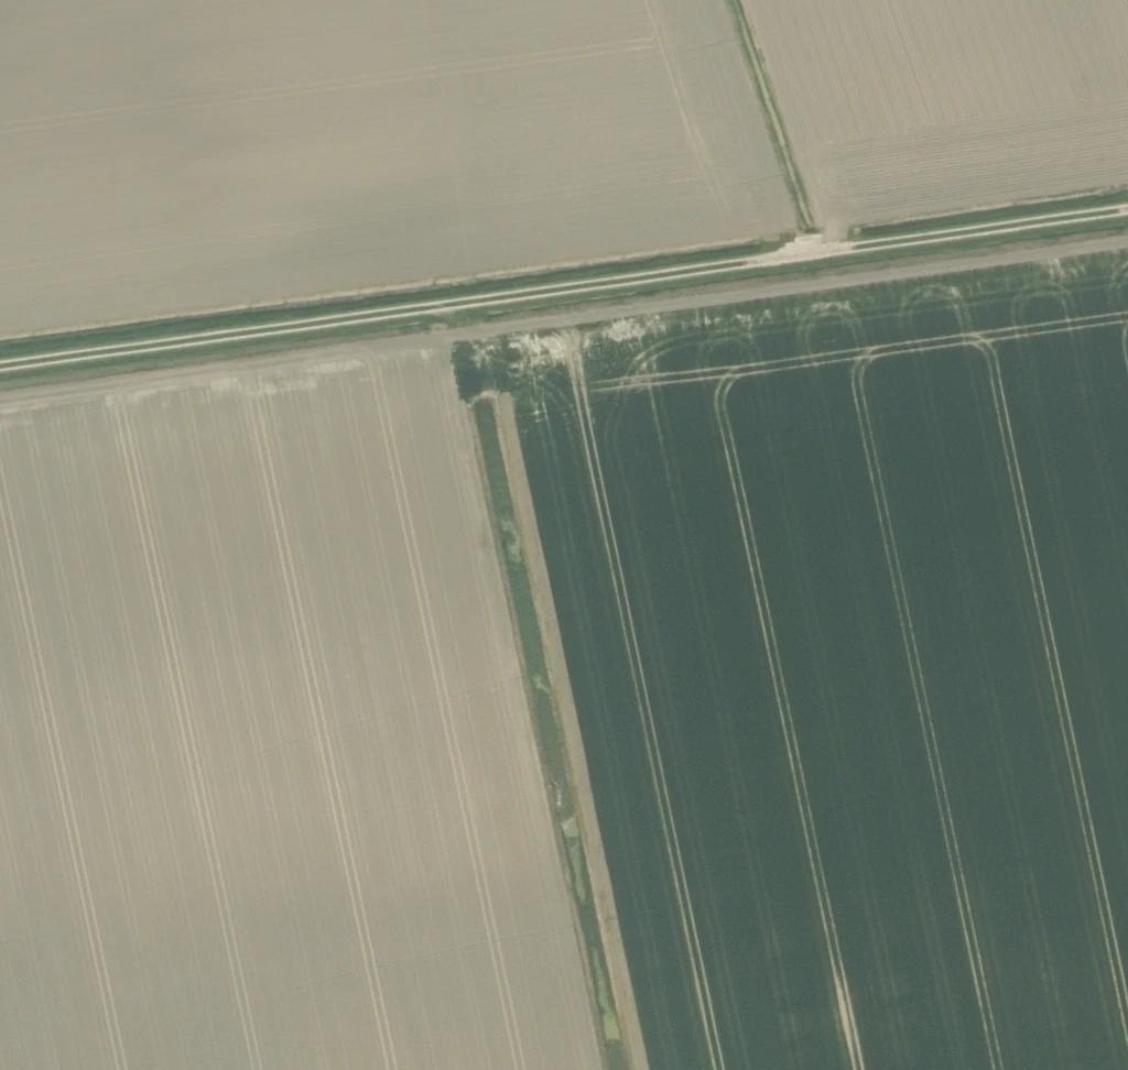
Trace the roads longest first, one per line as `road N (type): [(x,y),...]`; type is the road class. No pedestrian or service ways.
road 1 (track): [(0,369),(1127,217)]

